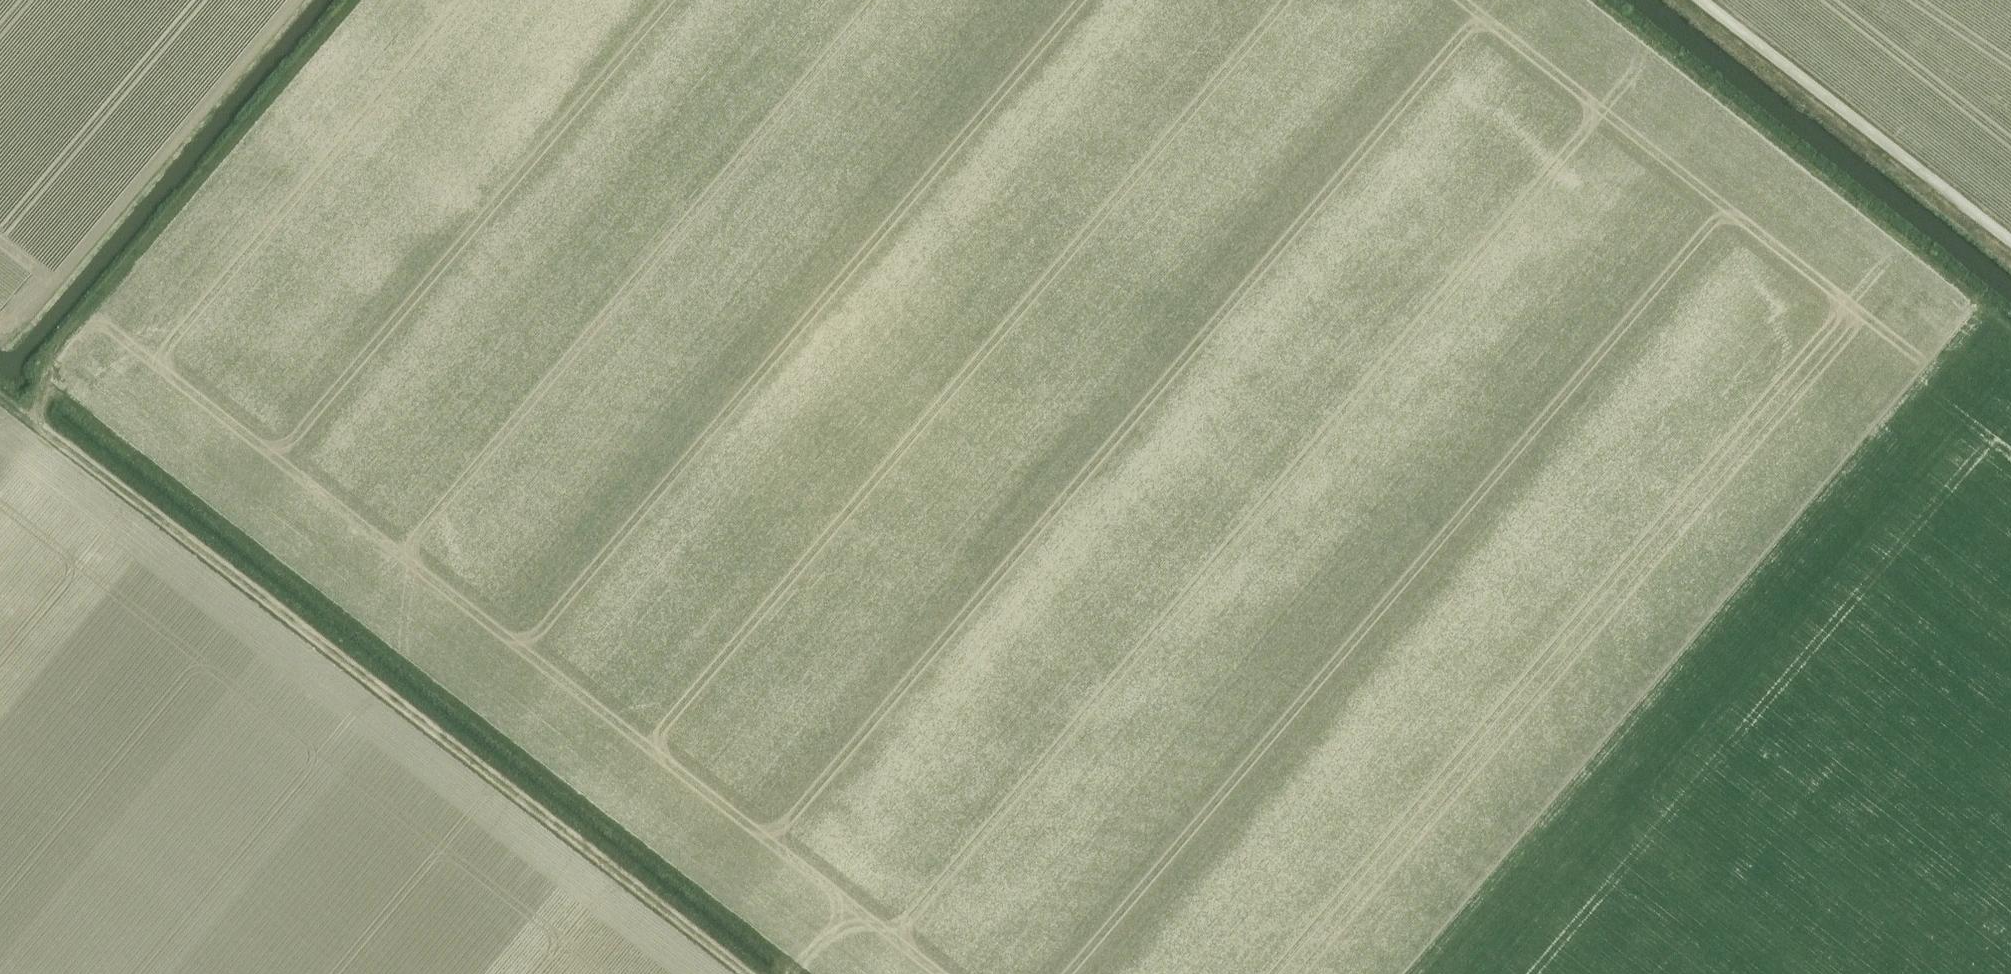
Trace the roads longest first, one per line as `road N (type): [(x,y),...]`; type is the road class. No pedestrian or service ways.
road 1 (track): [(752,973),(40,419)]
road 2 (unclassified): [(2010,244),(1700,0)]

